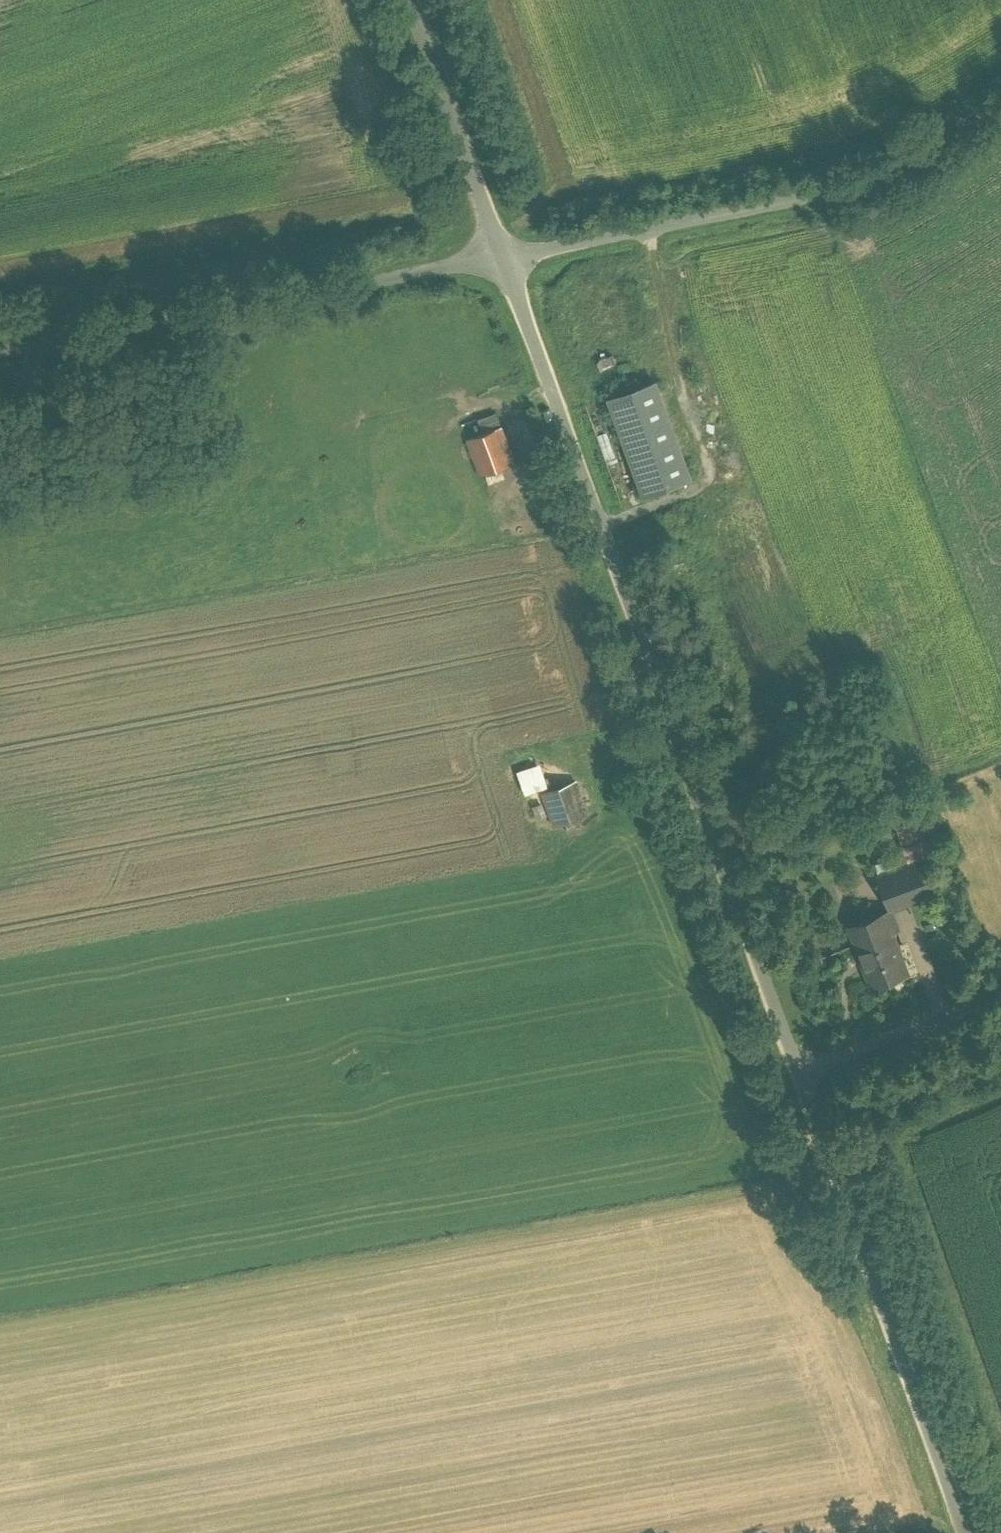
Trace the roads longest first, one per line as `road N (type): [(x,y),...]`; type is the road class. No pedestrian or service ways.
road 1 (unclassified): [(499,253),(799,1076)]
road 2 (unclassified): [(499,253),(854,195),(1000,102)]
road 3 (unclassified): [(0,350),(499,253)]
road 4 (unclassified): [(799,1076),(970,1532)]
road 5 (unclassified): [(409,0),(499,253)]
road 6 (unclassified): [(799,1076),(1000,996)]

